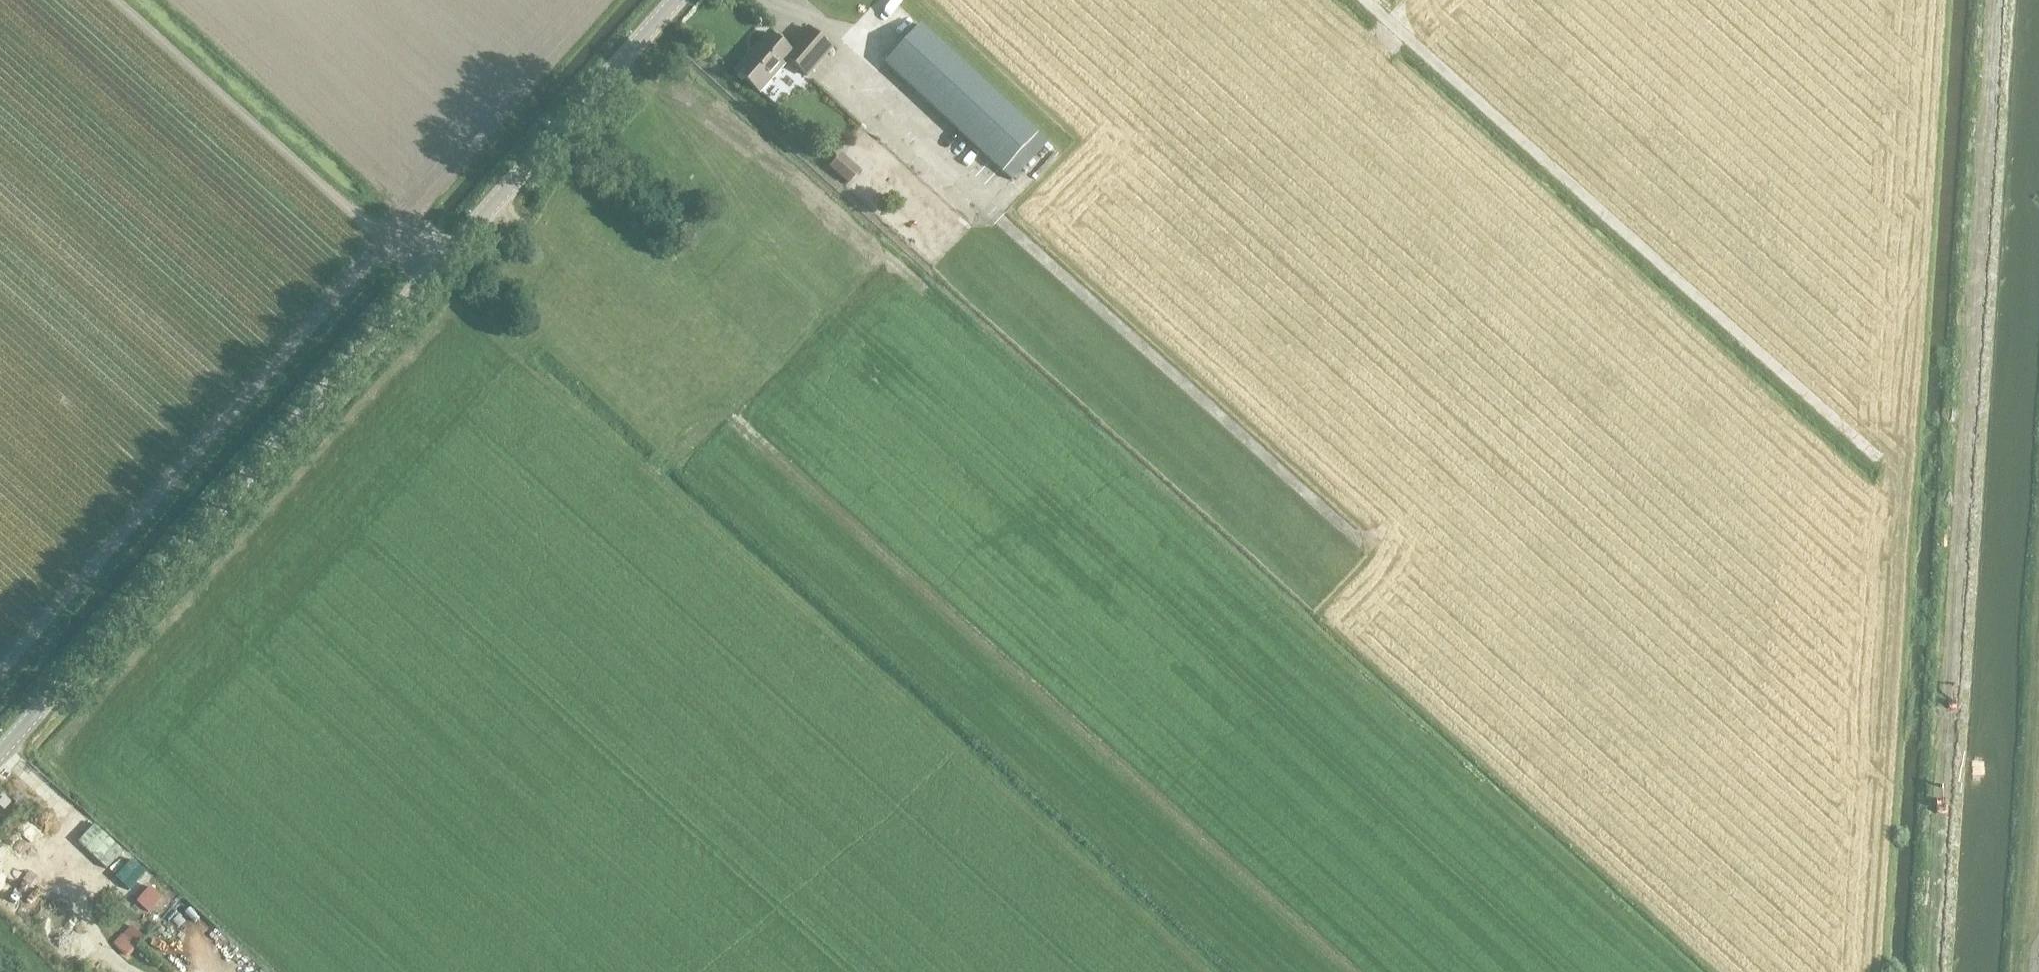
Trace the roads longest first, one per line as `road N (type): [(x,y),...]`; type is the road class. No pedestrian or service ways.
road 1 (track): [(1869,971),(1899,476),(1366,0)]
road 2 (unclassified): [(0,756),(677,0)]

